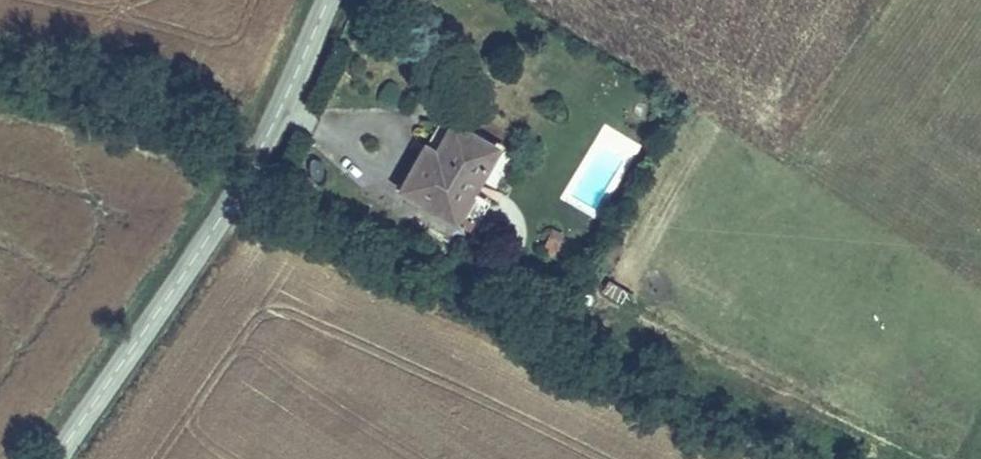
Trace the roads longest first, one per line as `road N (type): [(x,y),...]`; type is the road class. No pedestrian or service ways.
road 1 (tertiary): [(53,458),(228,213),(330,0)]

